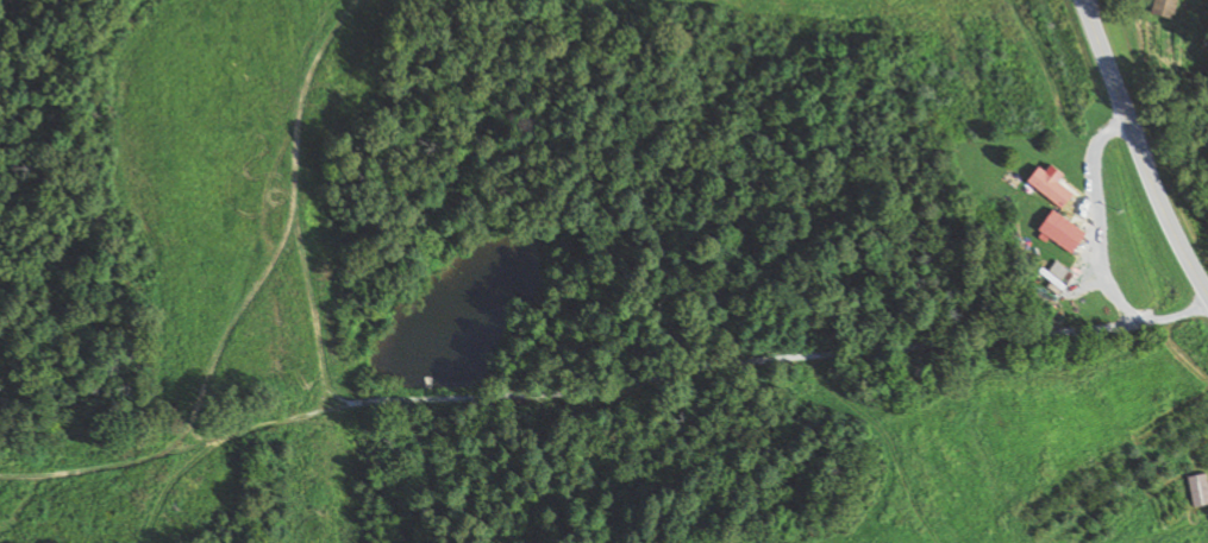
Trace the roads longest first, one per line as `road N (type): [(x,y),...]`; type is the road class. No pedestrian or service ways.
road 1 (residential): [(1206,290),(1089,386),(780,410),(718,425),(240,490)]
road 2 (residential): [(1207,293),(1165,214),(1085,0)]
road 3 (residential): [(1021,343),(1088,461)]

